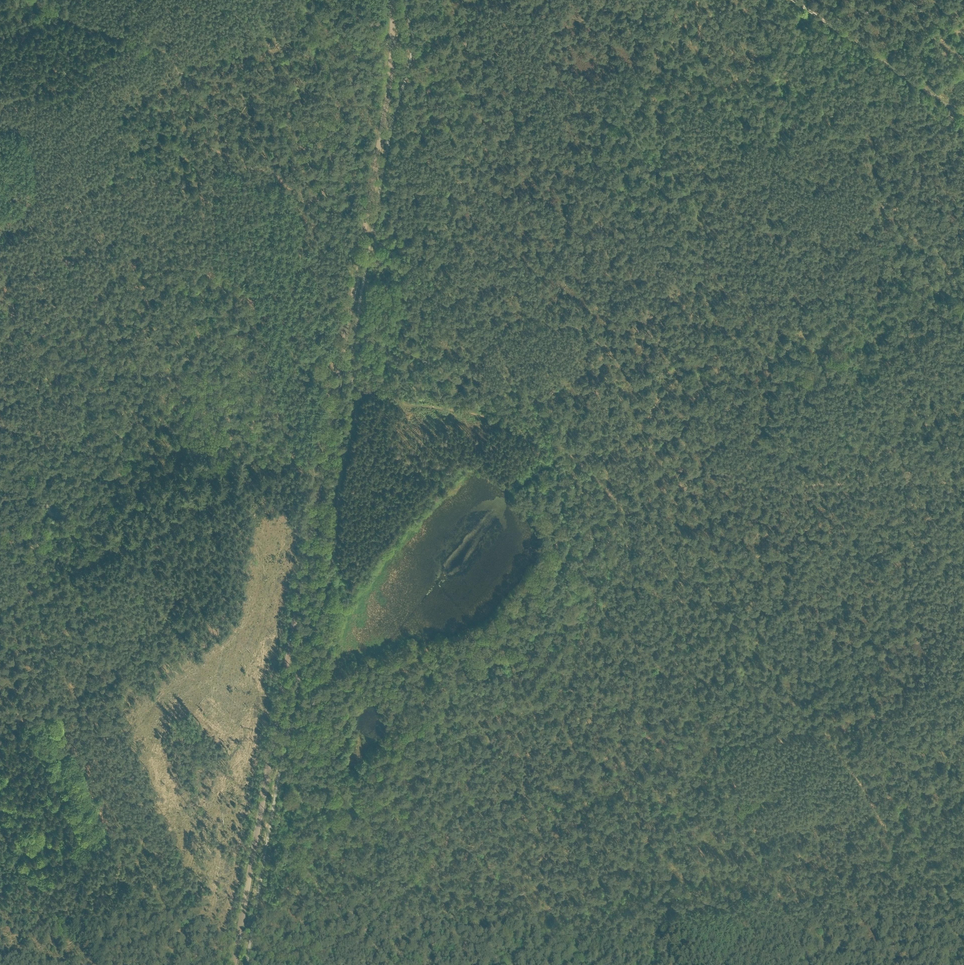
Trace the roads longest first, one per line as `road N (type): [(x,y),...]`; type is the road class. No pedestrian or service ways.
road 1 (tertiary): [(232,964),(387,104),(393,0)]
road 2 (track): [(368,928),(432,860),(474,780),(564,686),(595,605),(598,560),(628,516)]
road 3 (track): [(38,0),(64,19),(159,49),(182,79),(208,145),(324,203),(282,321)]
road 4 (track): [(0,346),(52,331),(126,274),(186,266),(246,292),(269,362)]
road 5 (track): [(339,375),(403,403),(480,415),(563,449),(628,516)]
road 6 (track): [(628,516),(706,475),(797,488),(941,480)]
road 7 (track): [(628,516),(680,667),(717,745)]
road 8 (track): [(759,847),(805,964)]
road 9 (track): [(209,274),(209,180),(222,153)]

